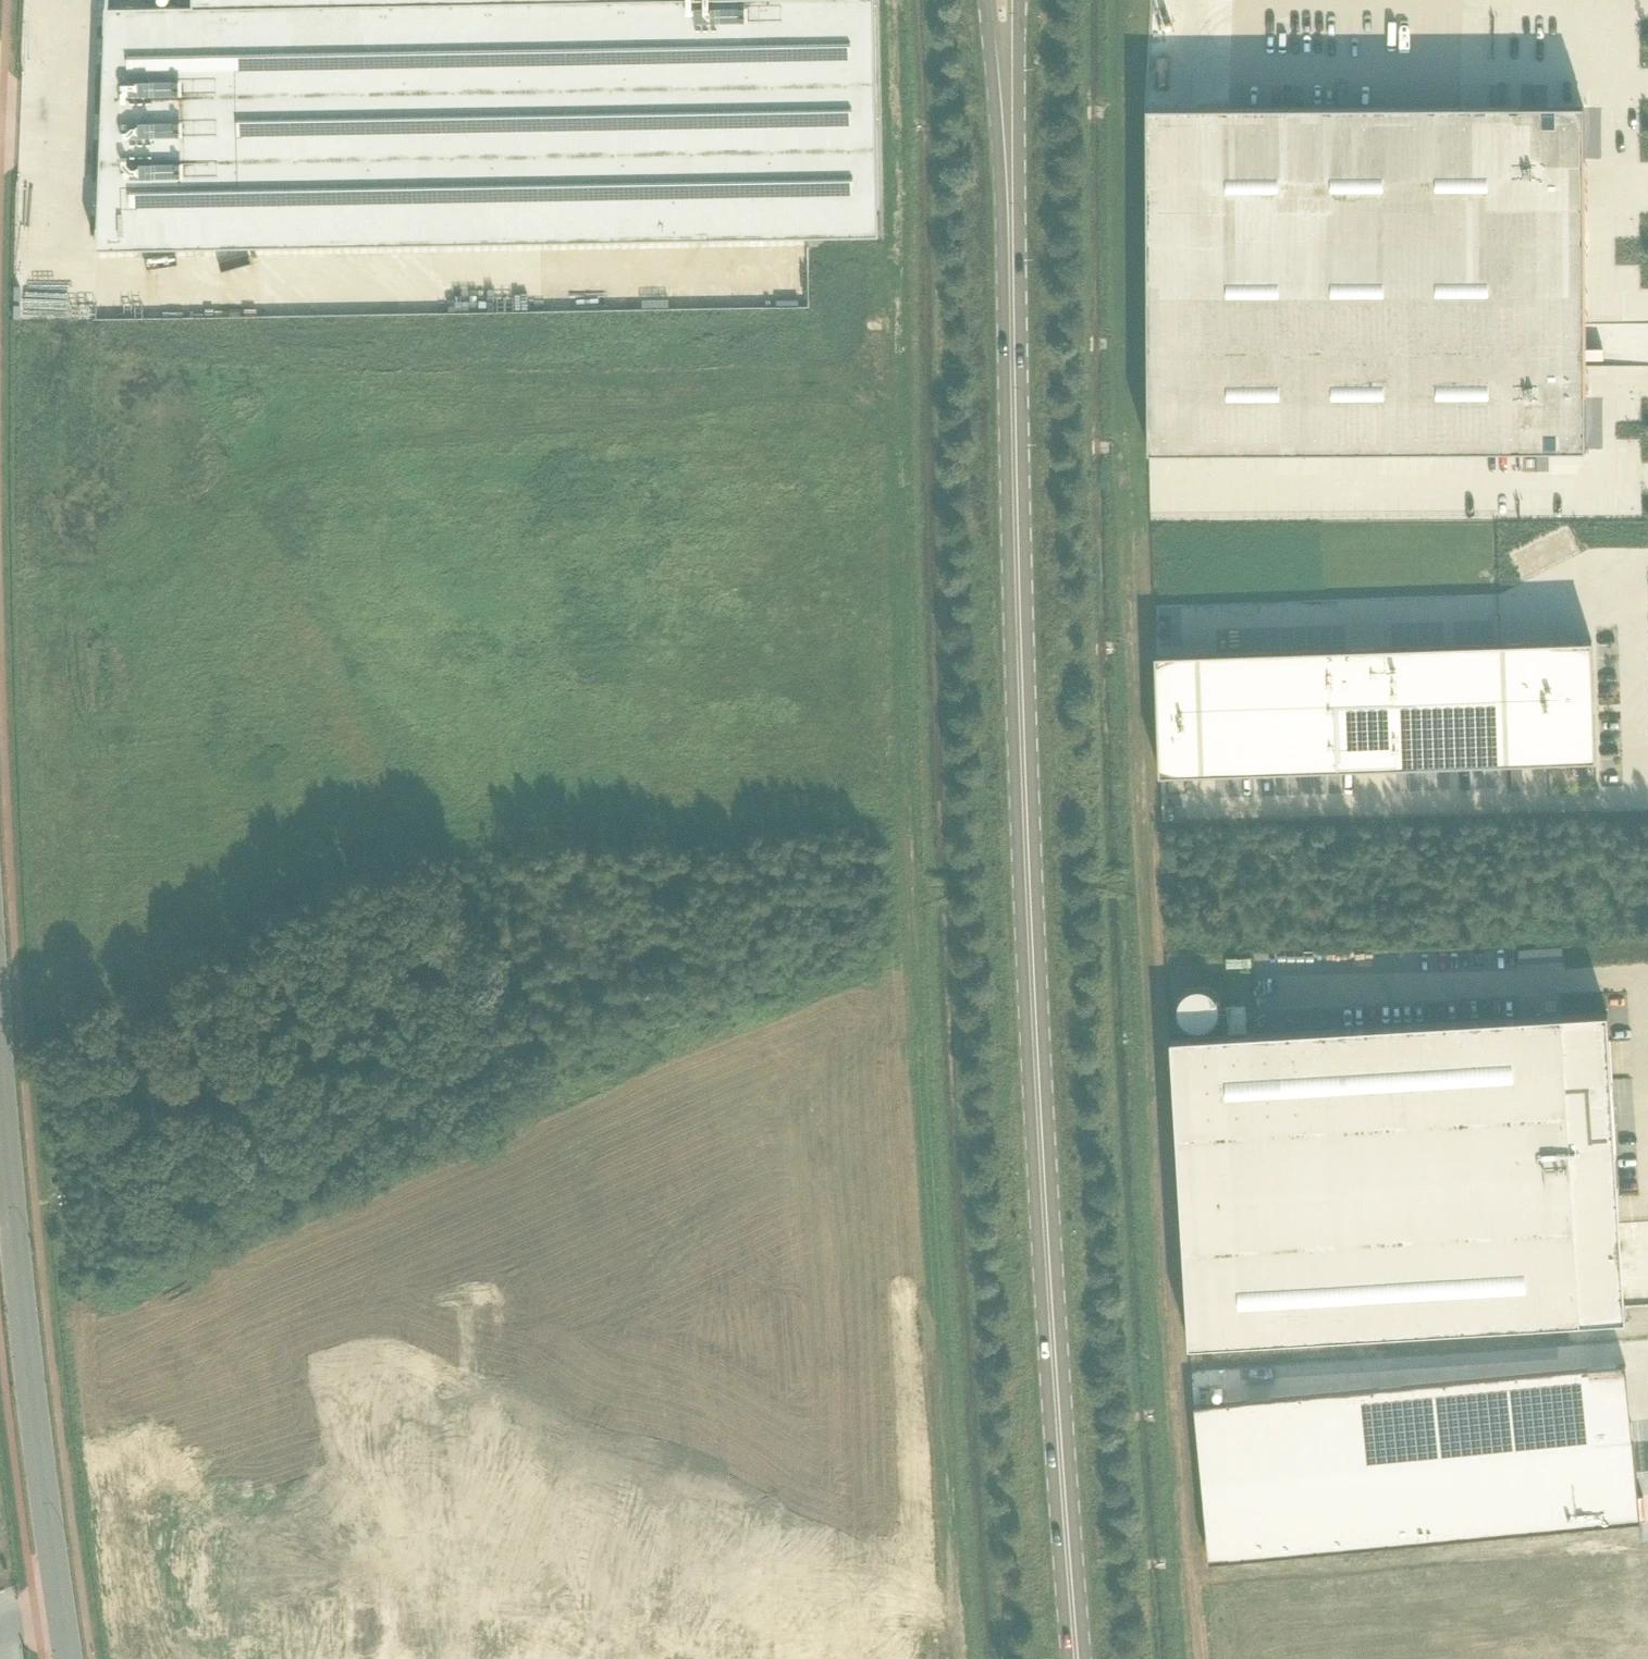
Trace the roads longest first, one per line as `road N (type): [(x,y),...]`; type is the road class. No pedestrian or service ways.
road 1 (primary): [(1011,267),(1042,1175),(1079,1658)]
road 2 (unclassified): [(0,1032),(32,1370),(73,1658)]
road 3 (primary): [(987,0),(1011,267)]
road 4 (primary): [(1011,267),(1018,0)]

